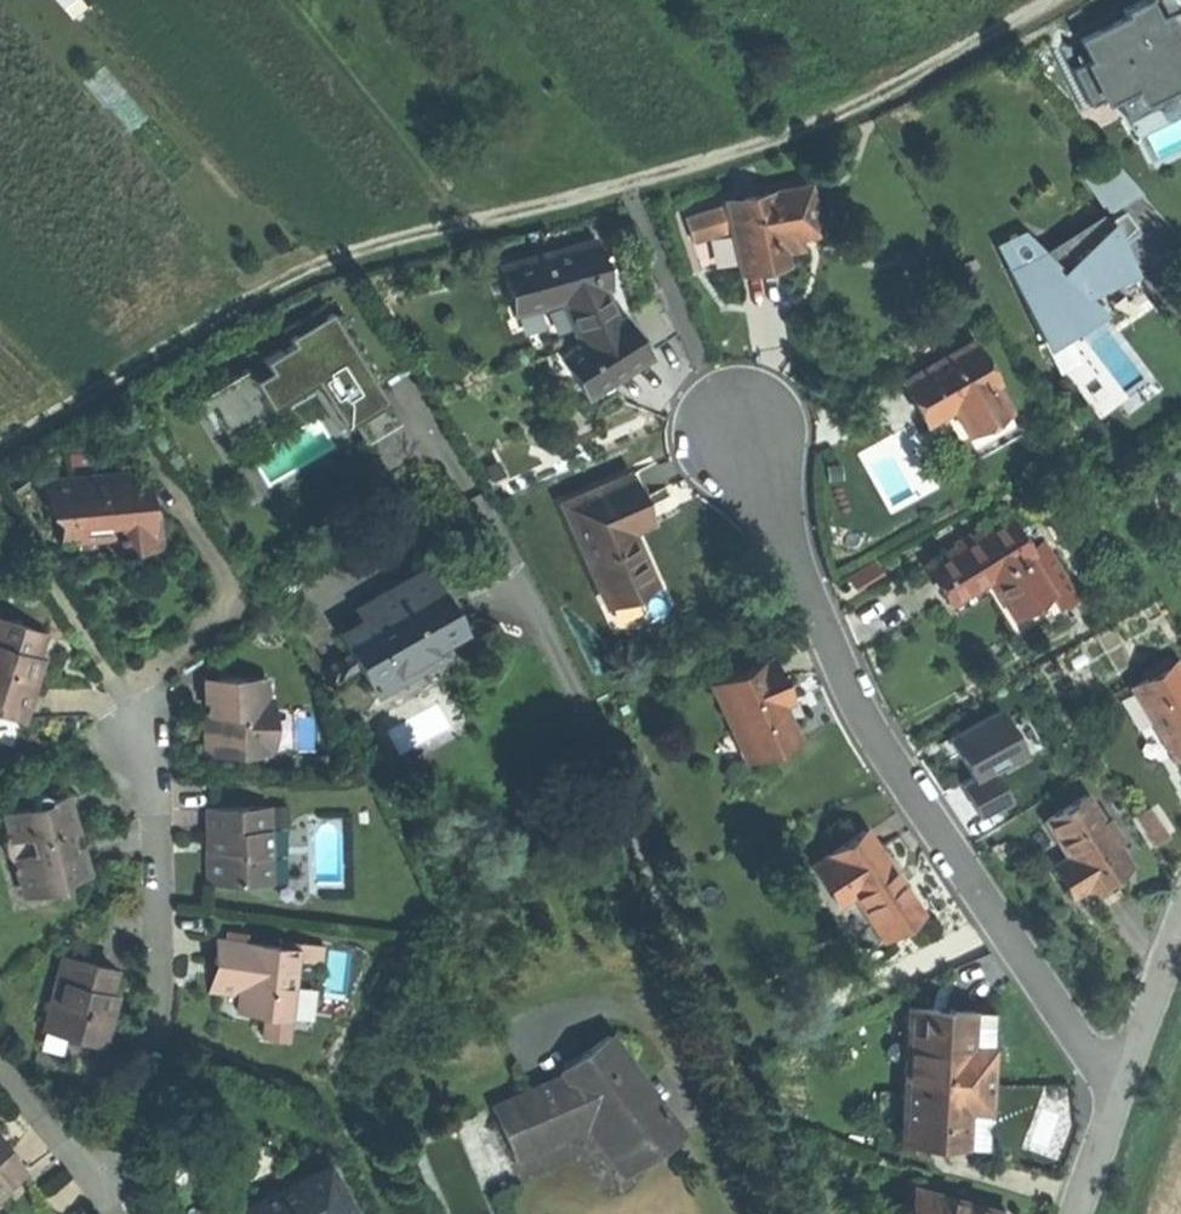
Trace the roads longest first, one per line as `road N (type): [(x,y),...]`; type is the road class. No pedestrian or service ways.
road 1 (track): [(1058,0),(867,102),(665,173),(363,248),(282,278),(0,441)]
road 2 (residential): [(1126,1080),(1092,1053),(873,713),(747,436)]
road 3 (residential): [(98,1195),(130,1125),(155,1016),(157,827),(138,751)]
road 4 (residential): [(1126,1080),(1180,922)]
road 5 (residential): [(98,1195),(0,1084)]
road 6 (residential): [(1077,1213),(1126,1080)]

